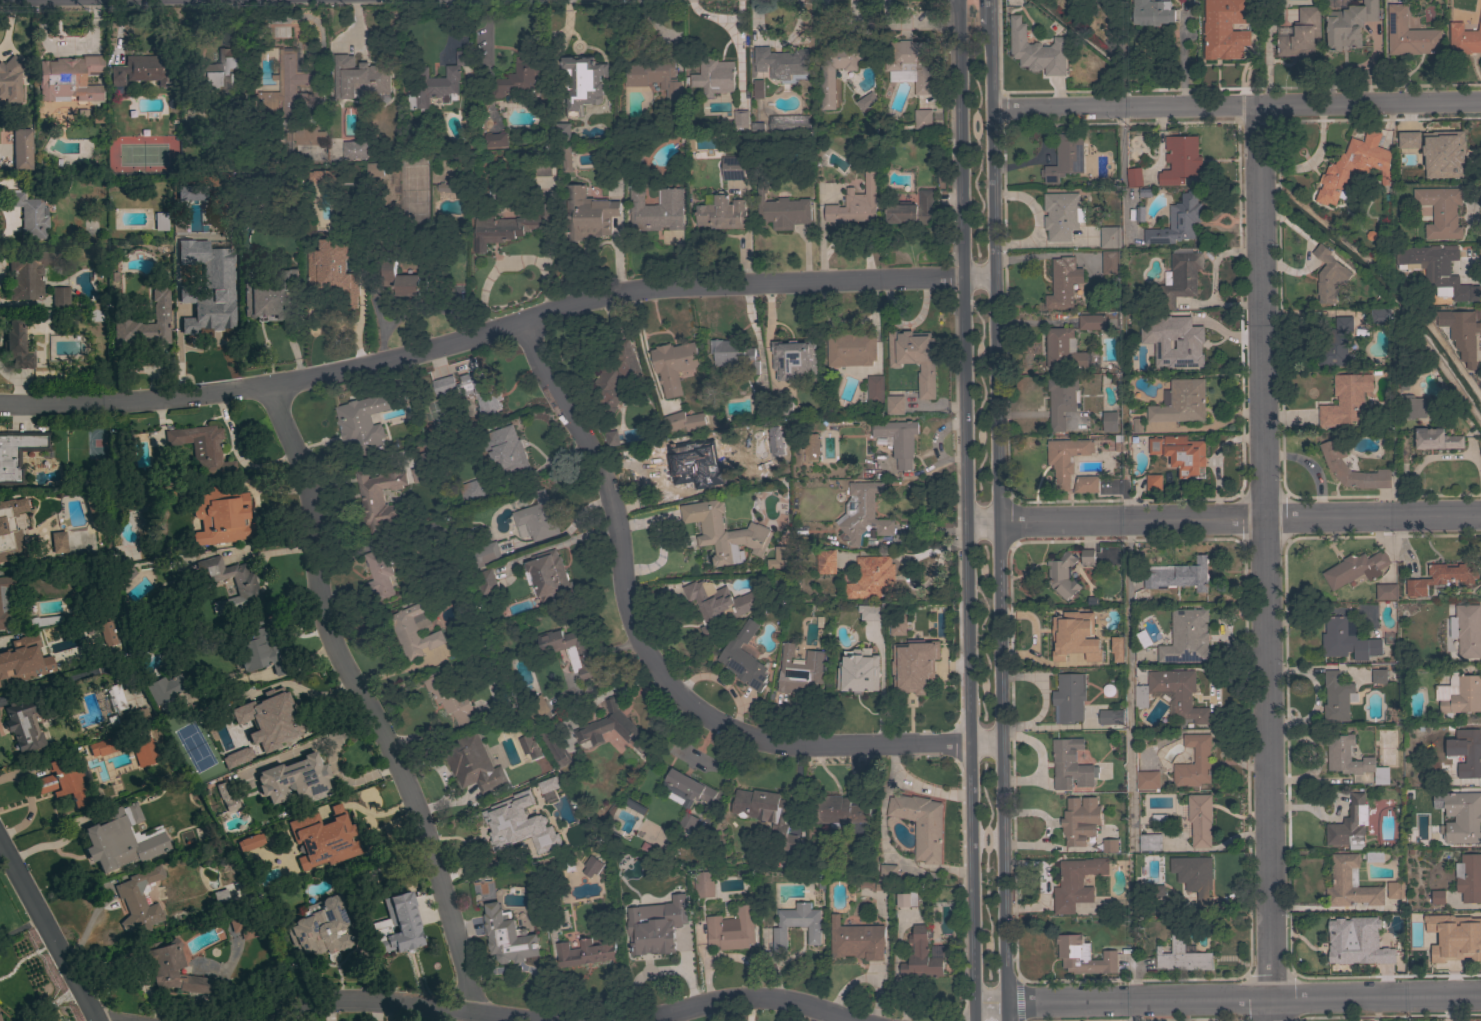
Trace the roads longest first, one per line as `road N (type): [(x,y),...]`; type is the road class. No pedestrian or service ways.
road 1 (residential): [(991,275),(639,290),(271,388),(0,406)]
road 2 (tertiary): [(959,0),(973,997)]
road 3 (tertiary): [(1006,998),(987,24)]
road 4 (residential): [(1272,1020),(1257,103)]
road 5 (residential): [(995,739),(786,749),(705,714),(646,654),(623,598),(615,515),(519,322)]
road 6 (residential): [(469,1013),(460,953),(417,808),(337,654),(323,610),(309,493),(271,388)]
road 7 (residential): [(964,519),(1480,514)]
road 8 (residential): [(1480,998),(973,997)]
road 9 (residential): [(1138,105),(1480,101)]
road 10 (residential): [(547,1020),(371,1000),(275,1007),(230,1020)]
road 11 (residential): [(856,1020),(767,998),(626,1020)]
road 12 (residential): [(97,1020),(0,842)]
road 13 (residential): [(989,108),(1138,105)]

